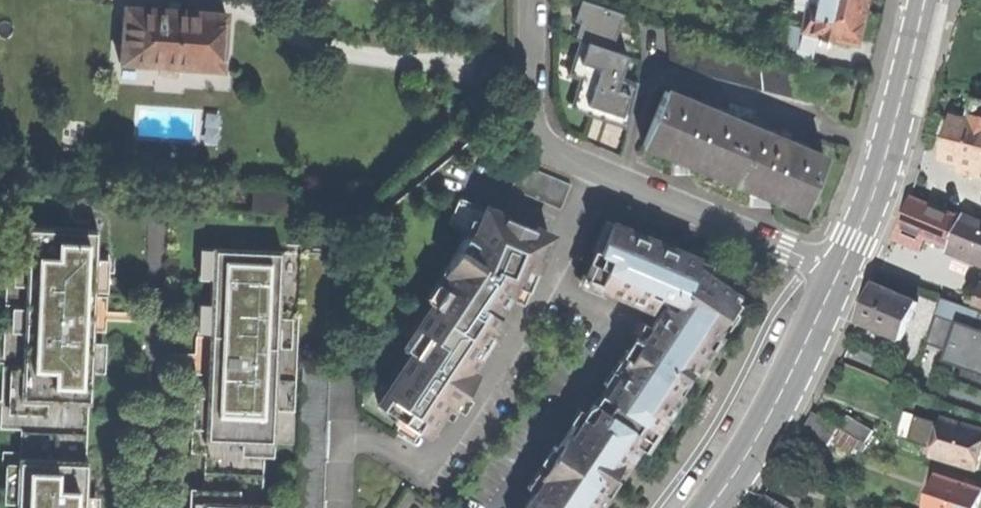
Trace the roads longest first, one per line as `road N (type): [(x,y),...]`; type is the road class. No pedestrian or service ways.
road 1 (residential): [(535,0),(534,119),(555,151),(838,275)]
road 2 (tertiary): [(925,0),(894,131),(838,275)]
road 3 (tertiary): [(838,275),(770,414),(708,507)]

